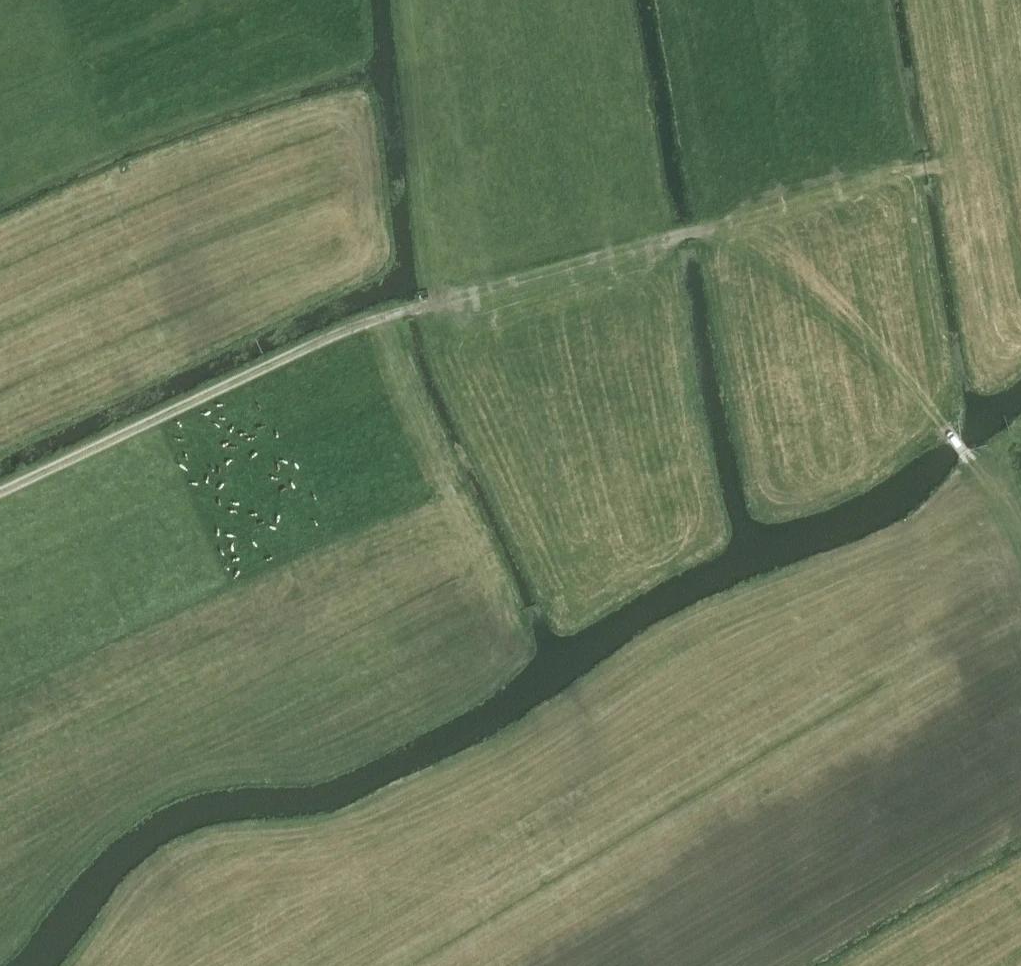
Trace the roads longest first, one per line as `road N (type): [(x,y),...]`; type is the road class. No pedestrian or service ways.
road 1 (track): [(431,305),(352,328),(0,494)]

